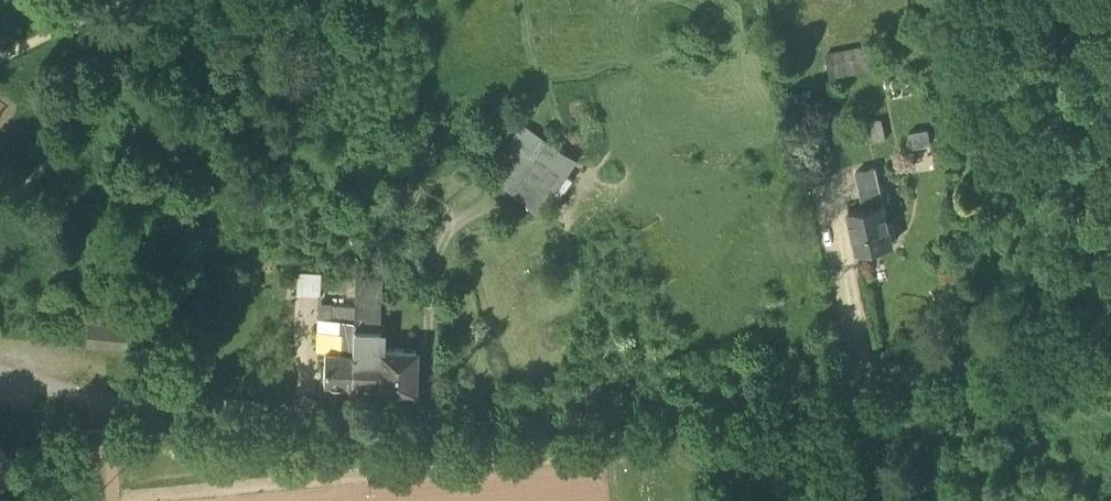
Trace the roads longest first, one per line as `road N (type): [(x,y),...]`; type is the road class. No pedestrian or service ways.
road 1 (unclassified): [(0,382),(108,408),(337,435),(539,440),(1110,345)]

